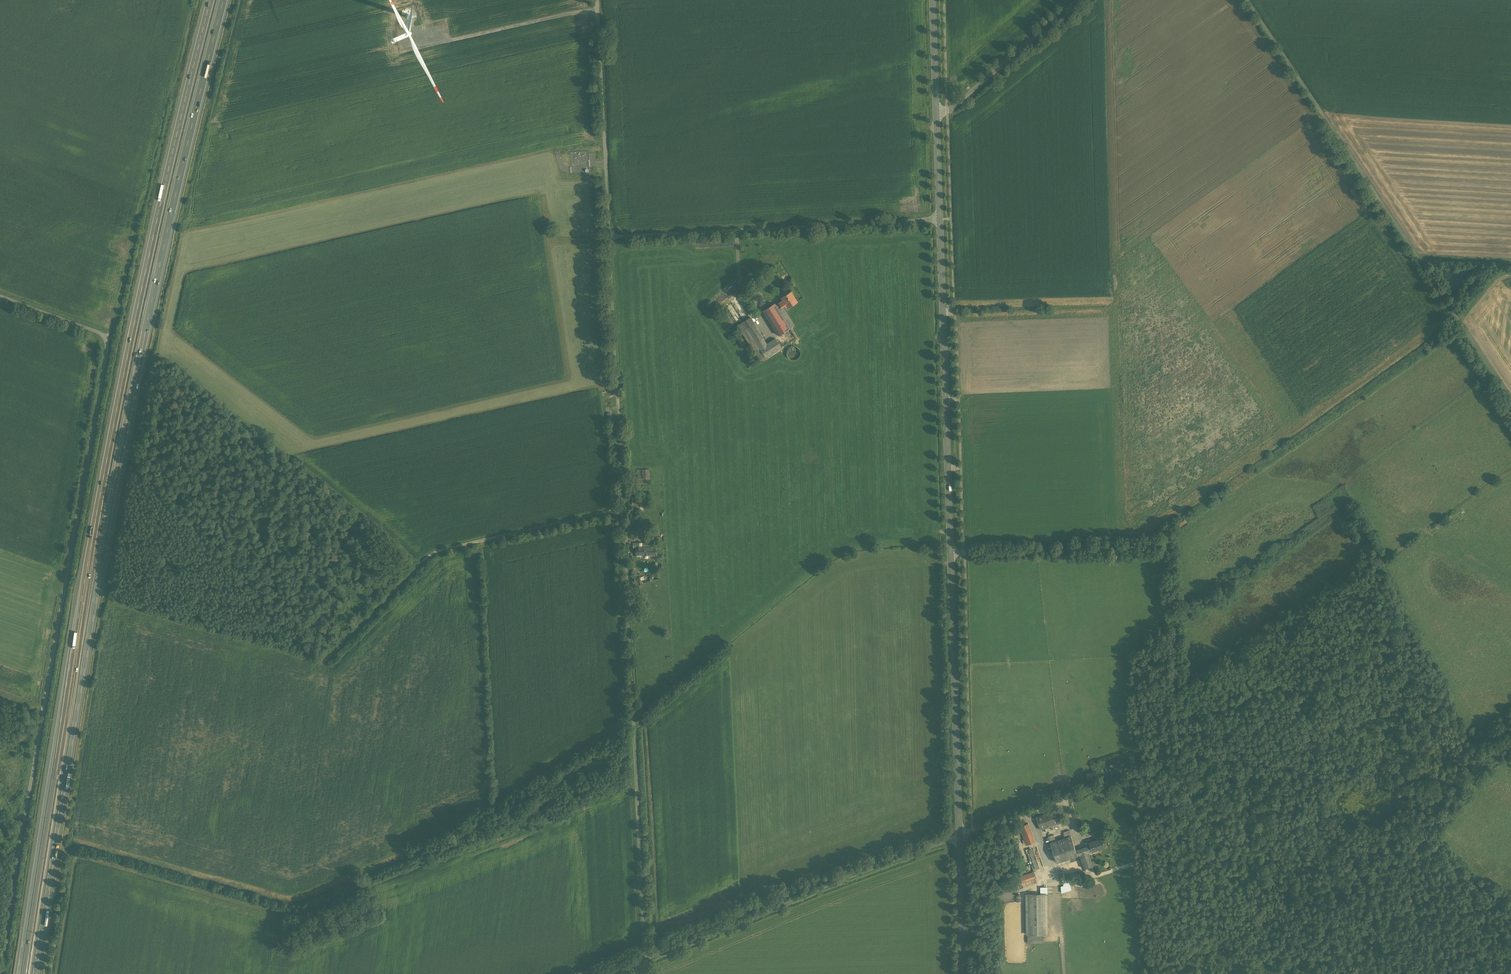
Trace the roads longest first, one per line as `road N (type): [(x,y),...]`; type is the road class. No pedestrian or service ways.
road 1 (motorway): [(34,973),(140,355),(223,0)]
road 2 (motorway): [(211,0),(128,356),(23,973)]
road 3 (unclassified): [(0,292),(102,330),(108,345),(1,973)]
road 4 (secondary): [(960,836),(940,220)]
road 5 (unclassified): [(1246,0),(1510,400)]
road 6 (unclassified): [(642,959),(626,505)]
road 7 (unclassified): [(642,959),(960,836)]
road 8 (unclassified): [(609,235),(940,220)]
road 9 (unclassified): [(626,505),(433,552),(368,615)]
road 10 (track): [(1178,615),(1173,553),(1156,546),(950,553)]
road 11 (unclassified): [(626,505),(609,235)]
road 12 (unclassified): [(609,235),(596,0)]
road 13 (track): [(405,46),(596,6)]
road 14 (unclassified): [(936,116),(1078,0)]
road 15 (secondary): [(964,973),(960,836)]

